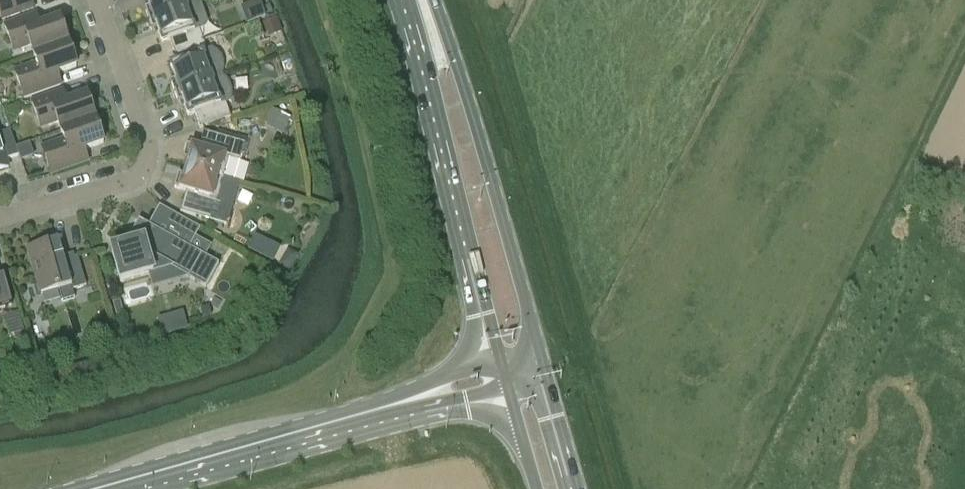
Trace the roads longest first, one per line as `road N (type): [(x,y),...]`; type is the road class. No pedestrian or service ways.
road 1 (primary): [(543,362),(459,69),(429,0)]
road 2 (primary): [(413,0),(501,359)]
road 3 (residential): [(0,213),(130,175),(147,158),(147,131),(97,0)]
road 4 (tertiary): [(97,488),(394,405)]
road 5 (primary): [(579,488),(543,362)]

